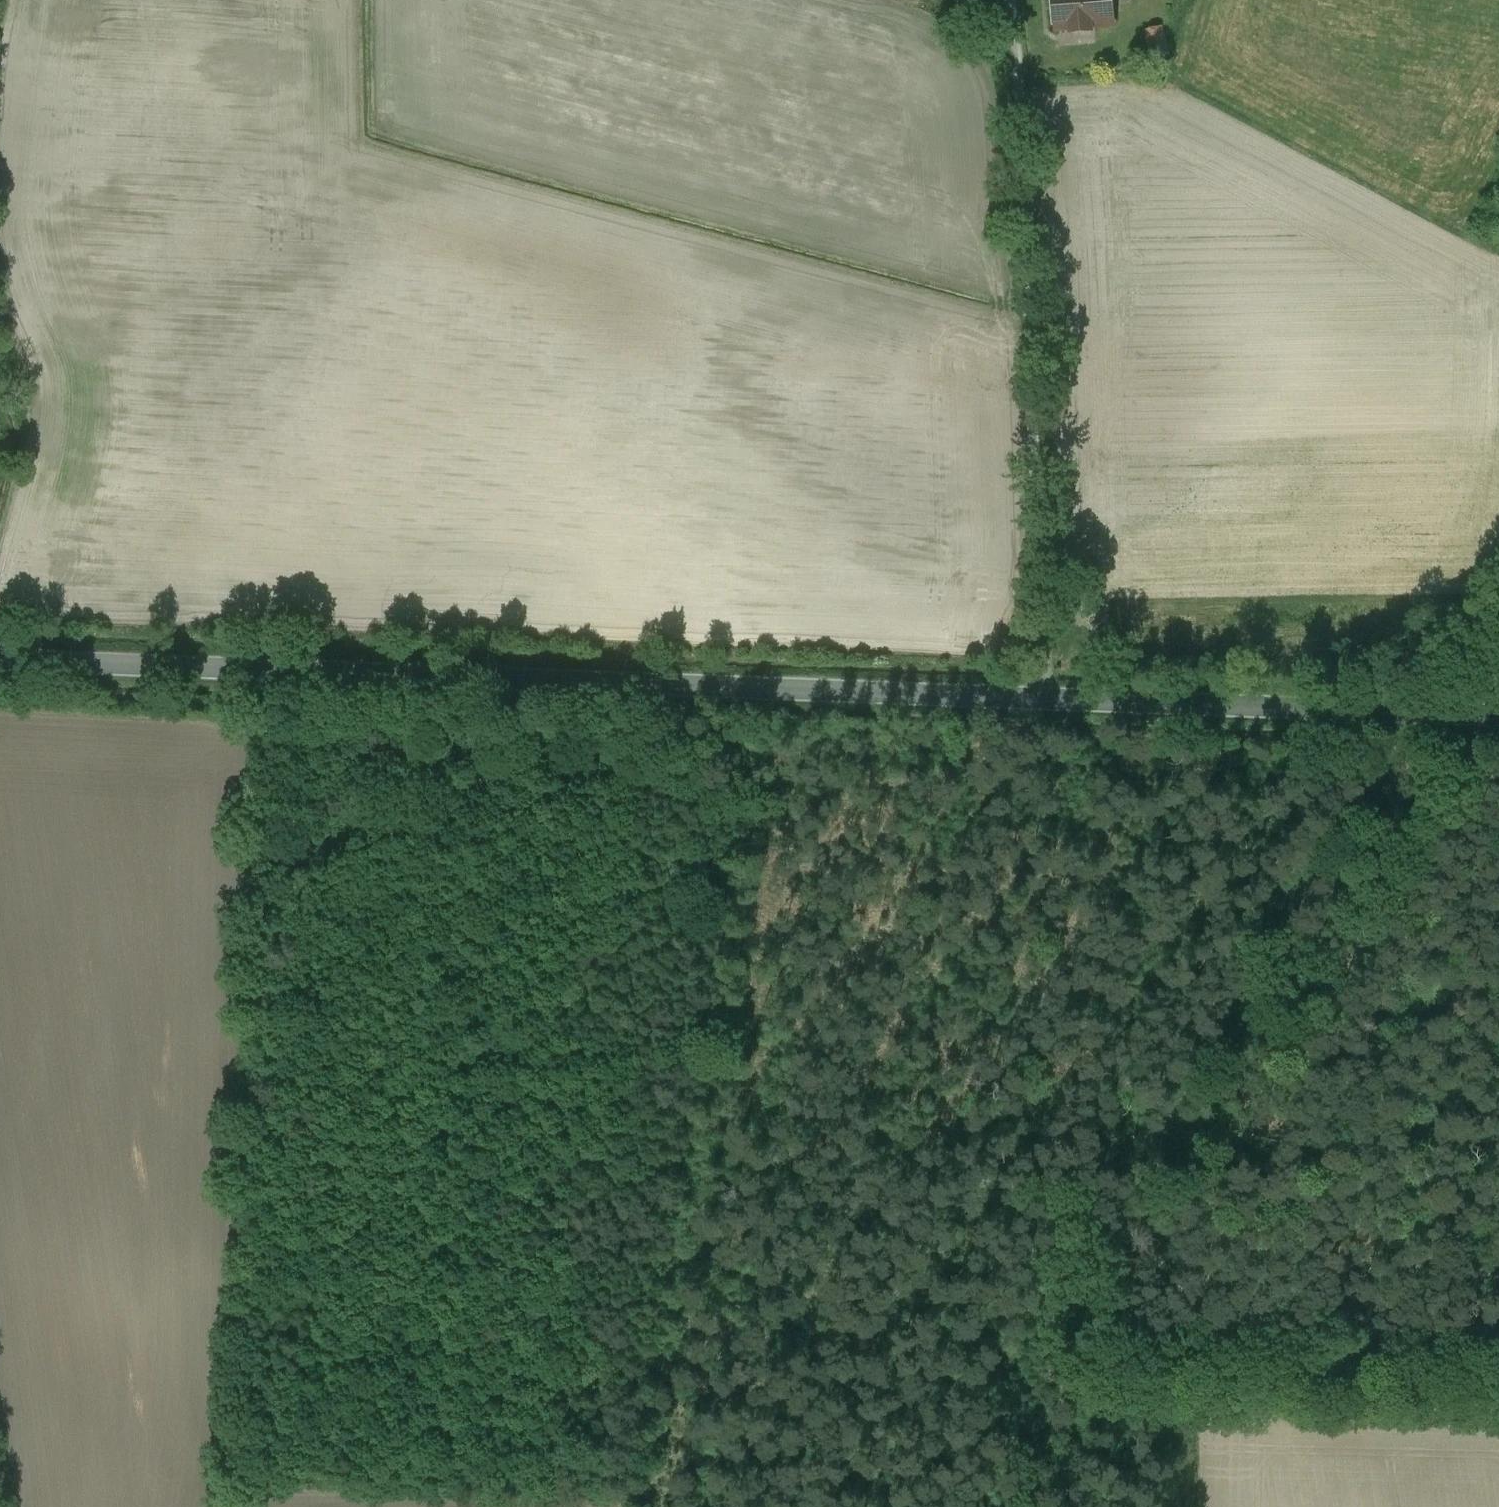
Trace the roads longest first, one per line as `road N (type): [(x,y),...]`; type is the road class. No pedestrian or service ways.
road 1 (tertiary): [(1498,713),(0,660)]

